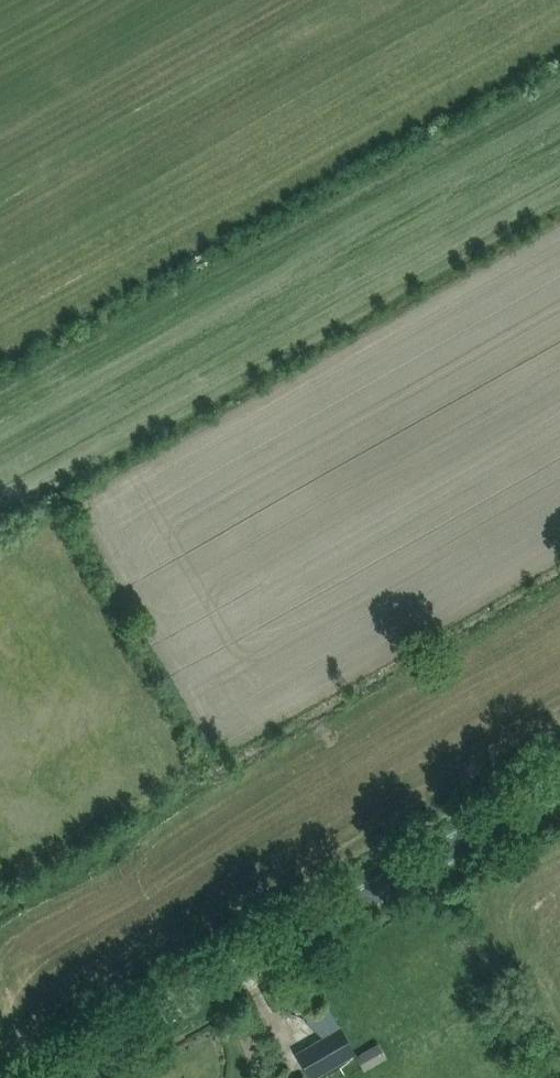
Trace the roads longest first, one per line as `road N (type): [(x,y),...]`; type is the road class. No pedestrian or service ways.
road 1 (tertiary): [(67,1077),(559,790)]

